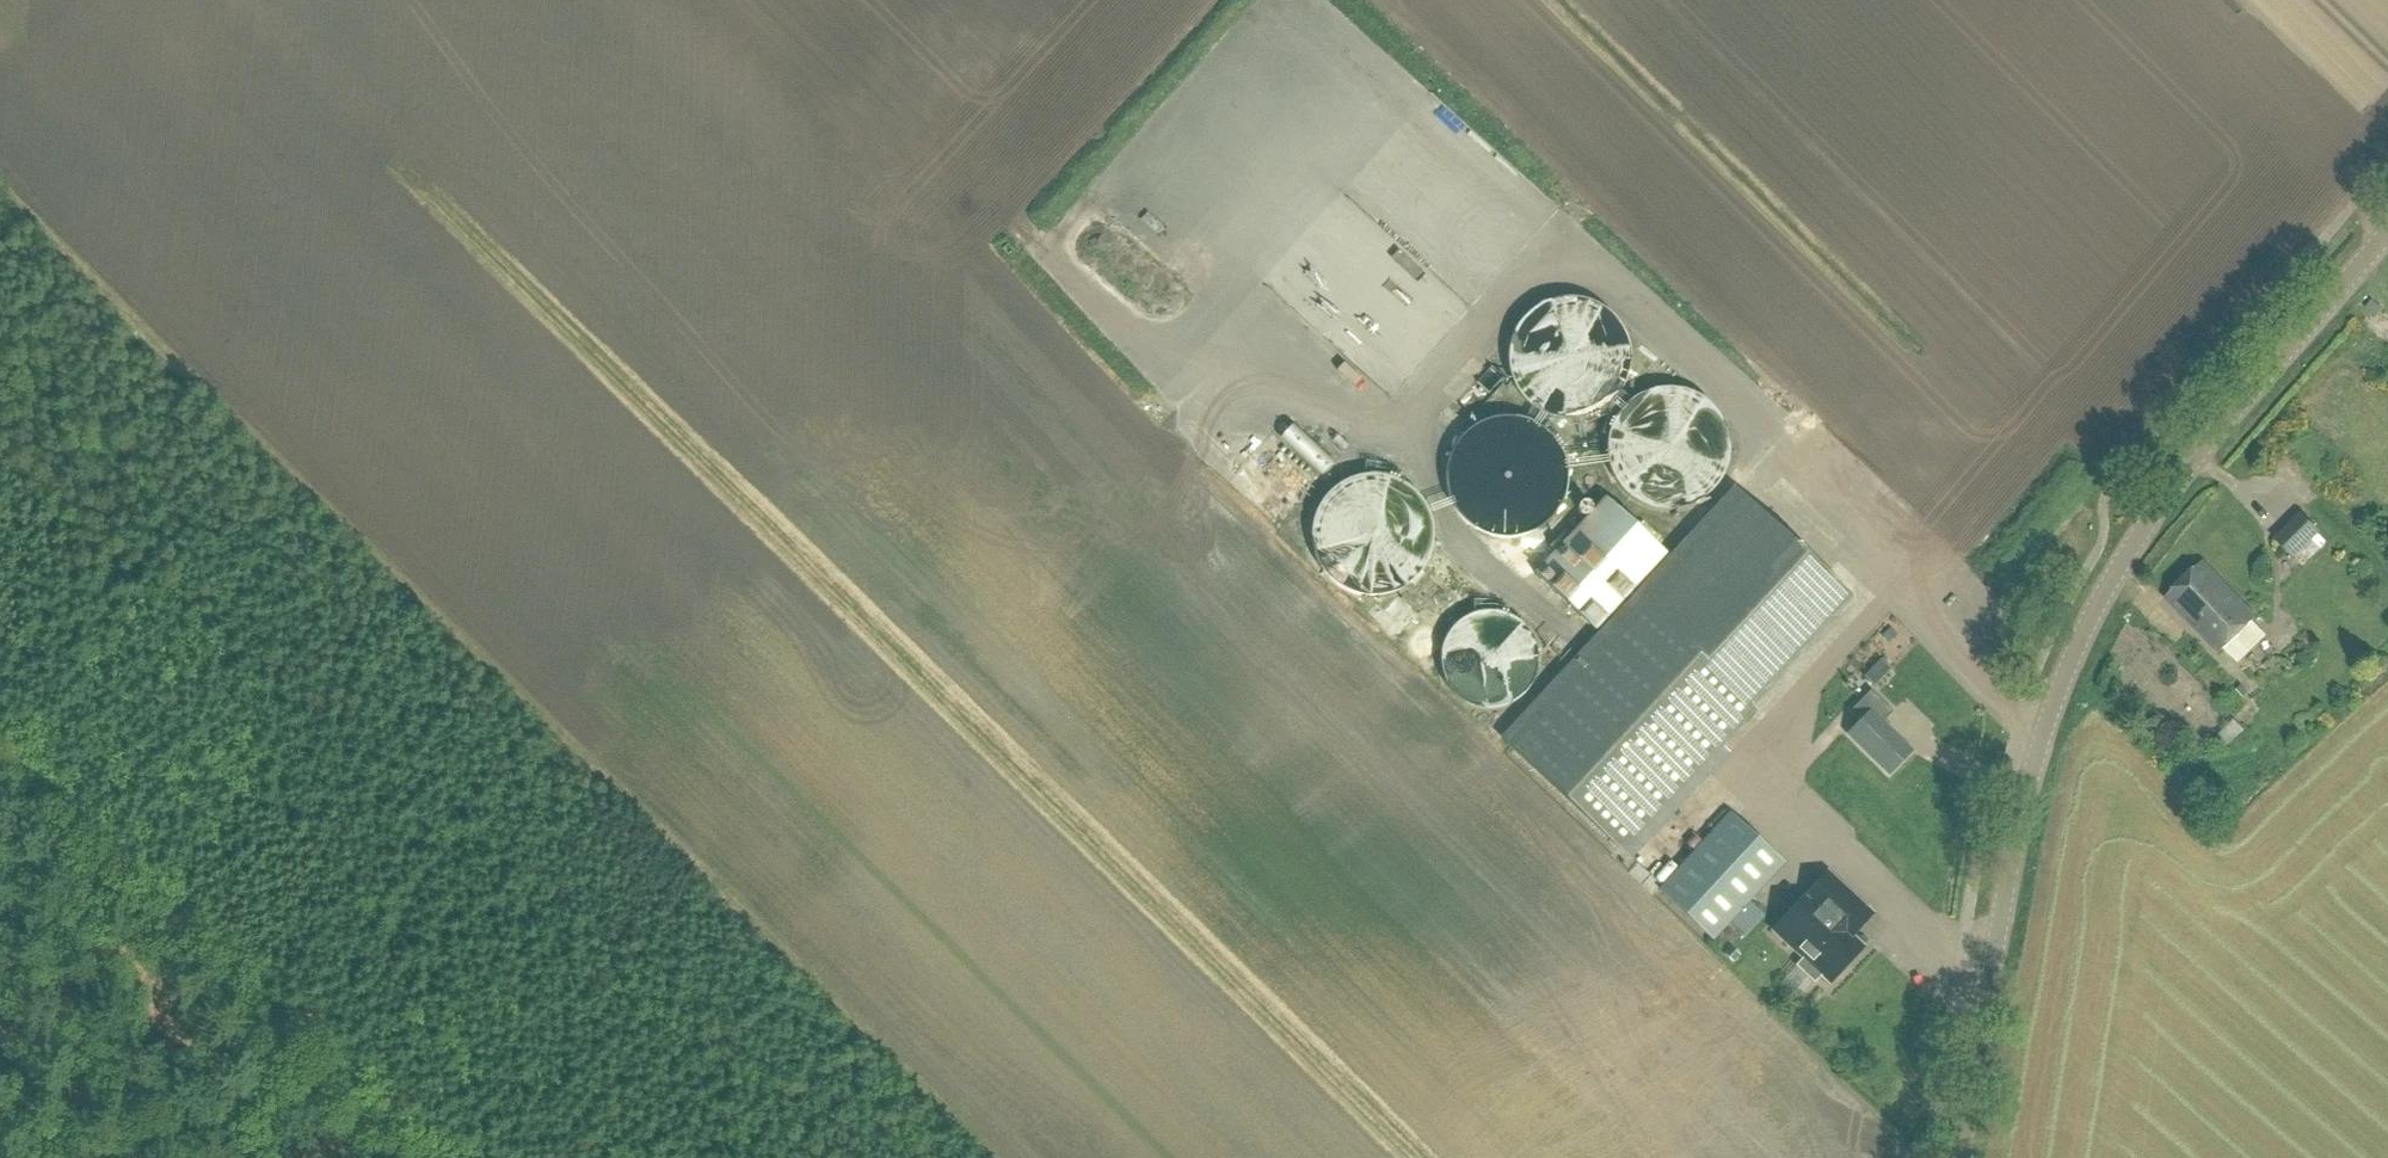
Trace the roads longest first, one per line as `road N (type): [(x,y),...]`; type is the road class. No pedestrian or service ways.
road 1 (tertiary): [(1958,1157),(1992,941),(2057,706),(2082,647),(2116,576),(2193,468),(2387,235)]

